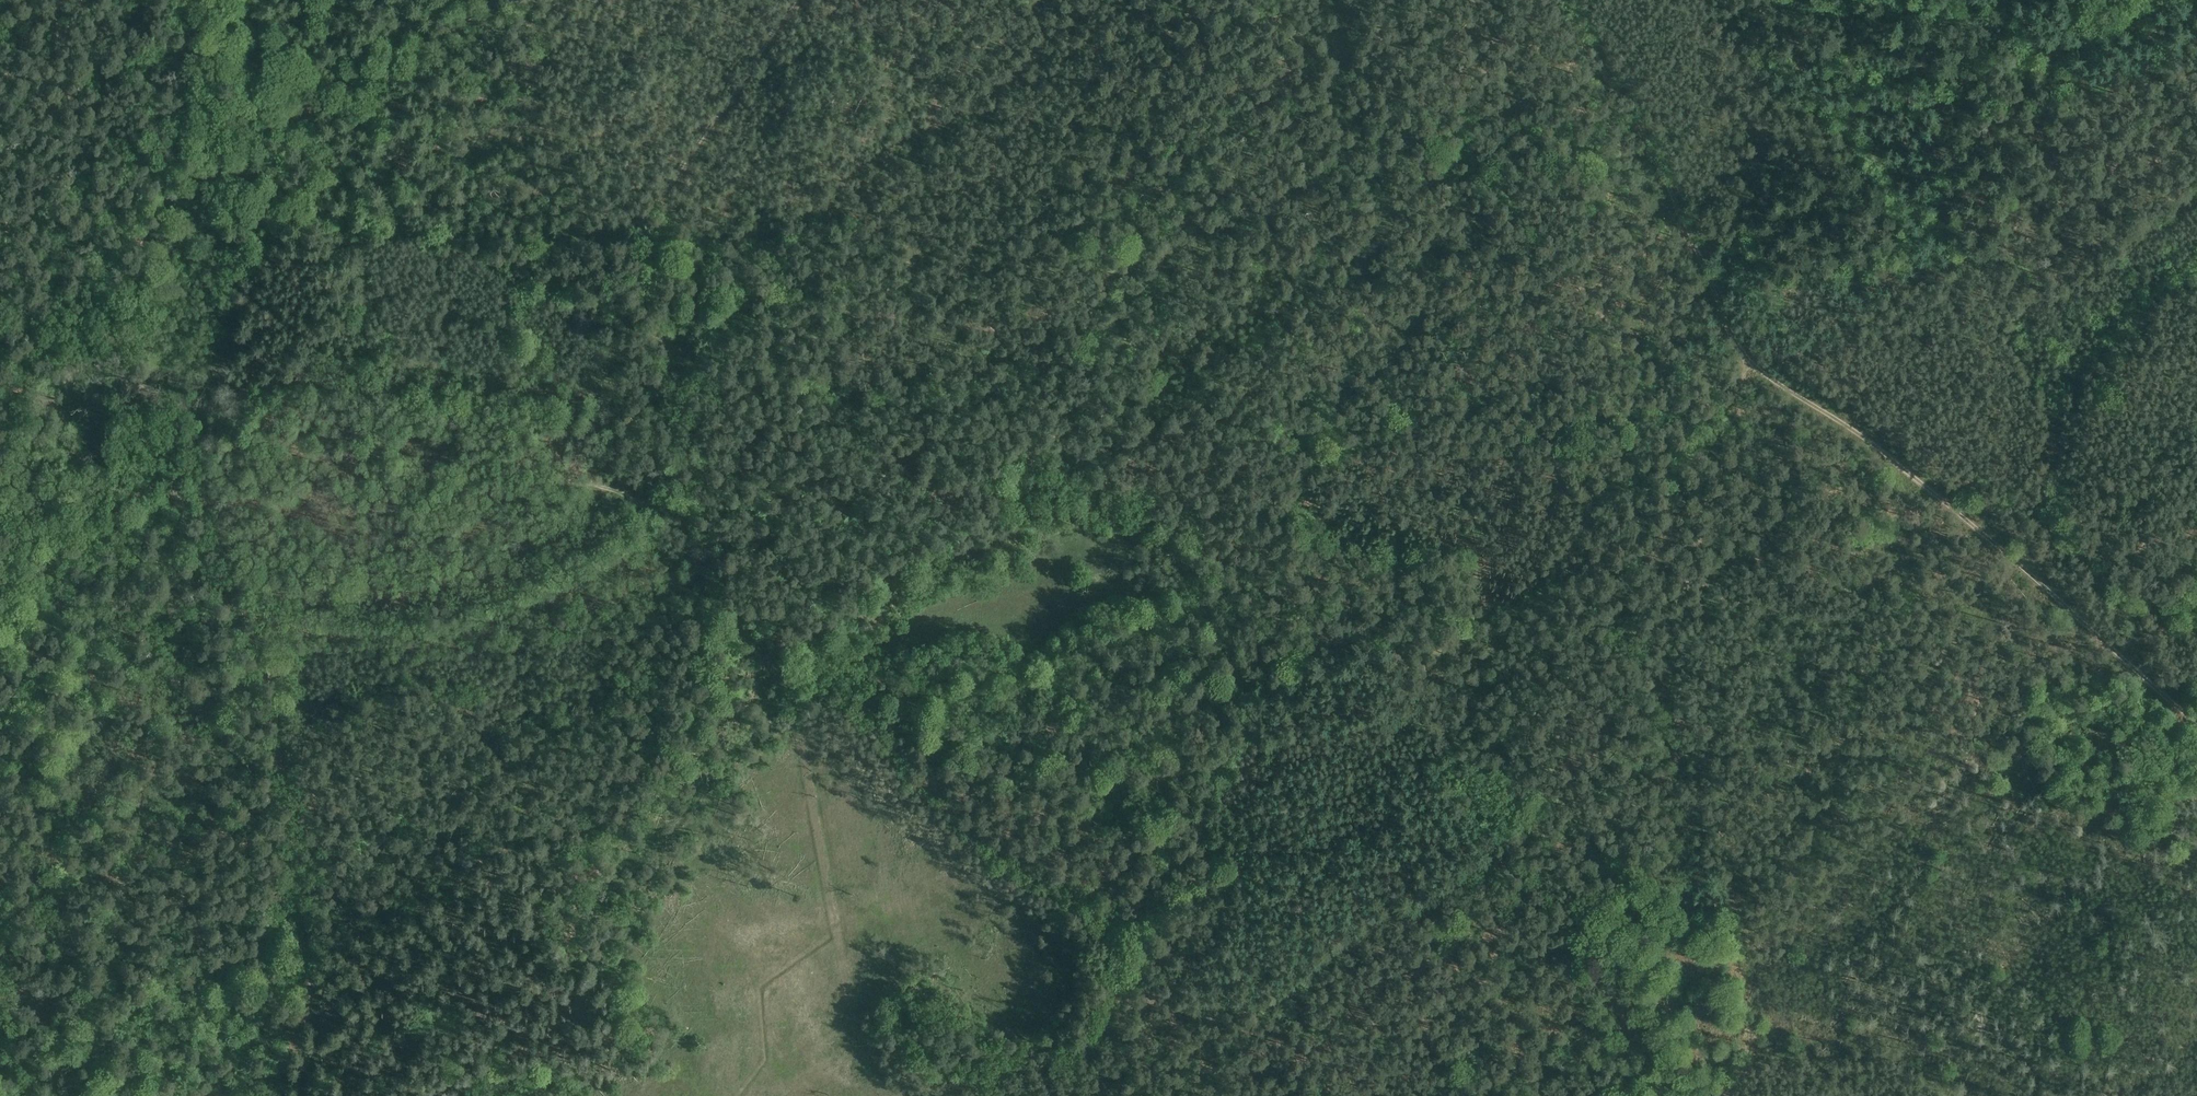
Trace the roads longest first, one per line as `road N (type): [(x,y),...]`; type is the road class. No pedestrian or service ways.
road 1 (track): [(210,490),(202,443),(223,434),(608,485),(651,502),(683,480),(723,350),(720,334),(654,267),(642,245),(647,215),(794,0)]
road 2 (track): [(1748,359),(1939,498),(2196,720)]
road 3 (track): [(1559,0),(1641,133),(1748,359)]

